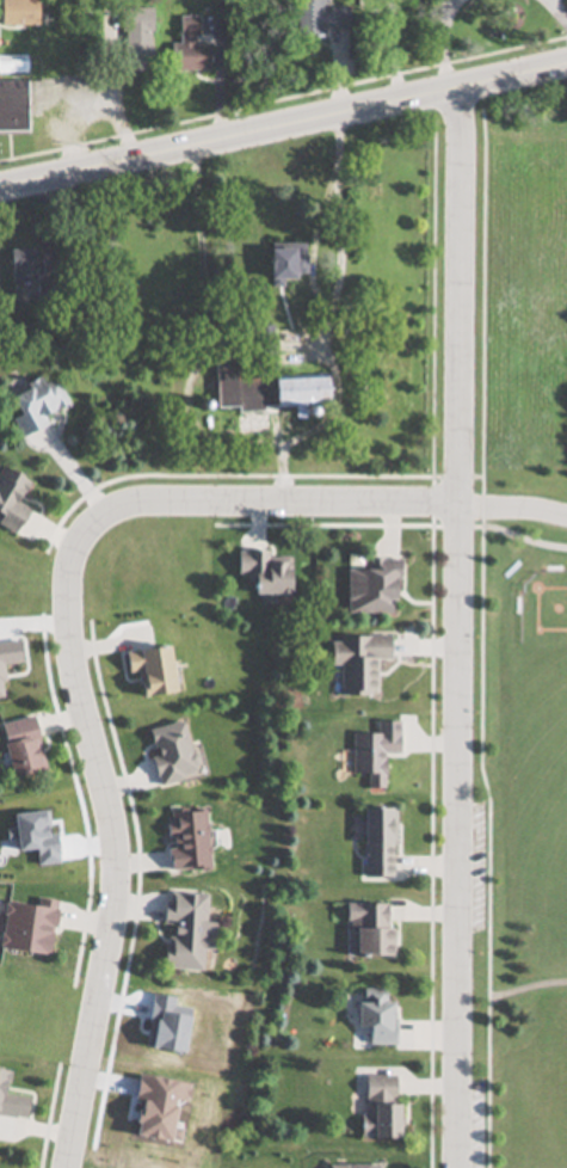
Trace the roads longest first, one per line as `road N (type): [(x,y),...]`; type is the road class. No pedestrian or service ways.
road 1 (residential): [(461,93),(451,1167)]
road 2 (residential): [(66,1167),(118,909),(112,804),(69,663),(66,585),(75,534),(134,503),(460,504)]
road 3 (primary): [(0,185),(566,68)]

